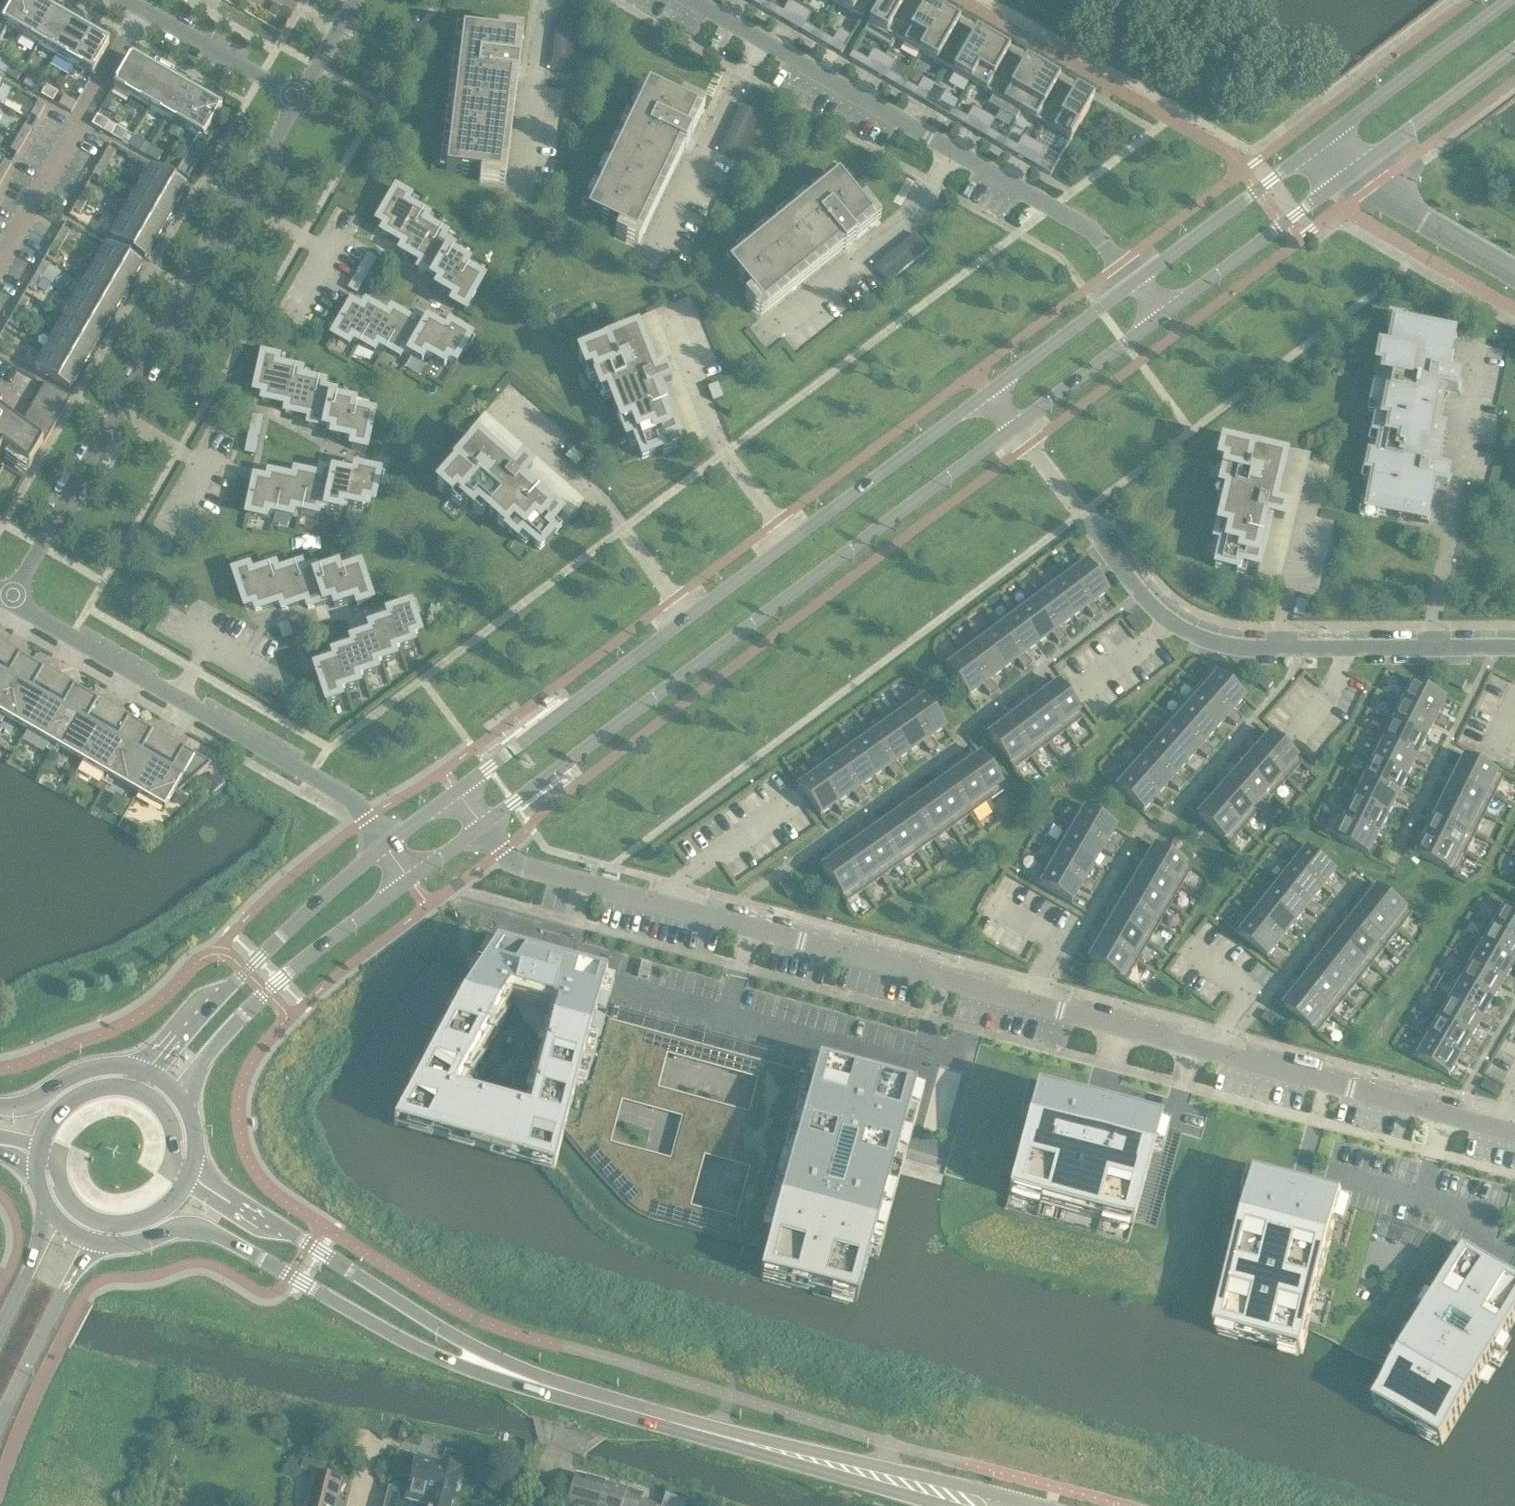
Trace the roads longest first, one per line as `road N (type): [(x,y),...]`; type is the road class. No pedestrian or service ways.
road 1 (residential): [(485,827),(514,862),(1514,1131)]
road 2 (tertiary): [(485,827),(1016,426)]
road 3 (residential): [(689,0),(1089,229),(1135,283)]
road 4 (secondary): [(487,1366),(990,1505)]
road 5 (secondary): [(99,1240),(210,1229),(397,1335),(451,1361),(487,1366)]
road 6 (residential): [(1016,426),(1171,621),(1211,641),(1282,647)]
road 7 (secondary): [(487,1366),(309,1242),(190,1175)]
road 8 (tertiary): [(388,843),(295,920),(144,1070)]
road 9 (tertiary): [(179,1096),(265,992),(412,880)]
road 10 (residential): [(1433,647),(1481,362)]
road 11 (tertiary): [(687,619),(458,790)]
road 12 (residential): [(176,699),(364,810),(388,843)]
road 13 (tertiary): [(989,392),(790,543)]
road 14 (residential): [(113,418),(233,205)]
road 15 (tertiary): [(1162,315),(1351,173)]
road 16 (tertiary): [(1324,142),(1135,283)]
road 17 (tertiary): [(1512,0),(1324,142)]
road 18 (residential): [(9,600),(113,418)]
road 19 (secondary): [(0,1424),(40,1336),(99,1240)]
road 20 (tertiary): [(1351,173),(1514,49)]
road 21 (residential): [(127,0),(298,99)]
road 22 (residential): [(9,600),(176,699)]
road 23 (tertiary): [(1016,426),(1162,315)]
road 24 (tertiary): [(1135,283),(989,392)]
road 25 (residential): [(1282,647),(1283,611),(1317,475)]
road 26 (secondary): [(144,1070),(87,1069),(34,1101),(0,1106)]
road 27 (residential): [(1282,647),(1433,647)]
road 28 (tertiary): [(1514,272),(1398,204)]
road 29 (secondary): [(51,1206),(0,1327)]
road 30 (tertiary): [(790,543),(687,619)]
road 31 (secondary): [(130,1087),(72,1099),(49,1120),(38,1154)]
road 32 (residential): [(233,205),(298,99)]

